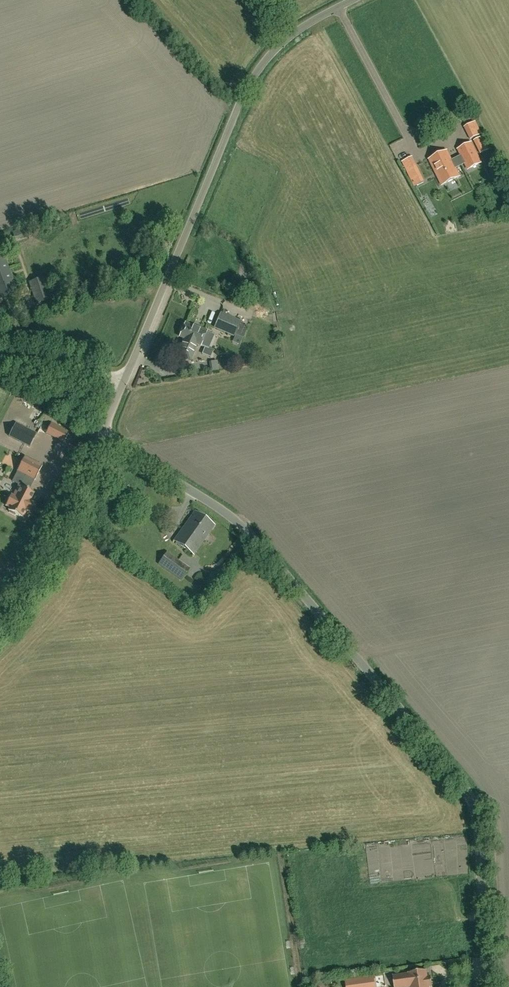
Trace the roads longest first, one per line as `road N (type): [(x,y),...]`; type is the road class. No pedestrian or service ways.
road 1 (unclassified): [(483,986),(472,798),(237,524),(101,436)]
road 2 (unclassified): [(125,384),(249,81),(291,33),(351,0)]
road 3 (unclassified): [(0,630),(43,576),(101,436)]
road 4 (unclassified): [(125,384),(71,365),(0,356)]

